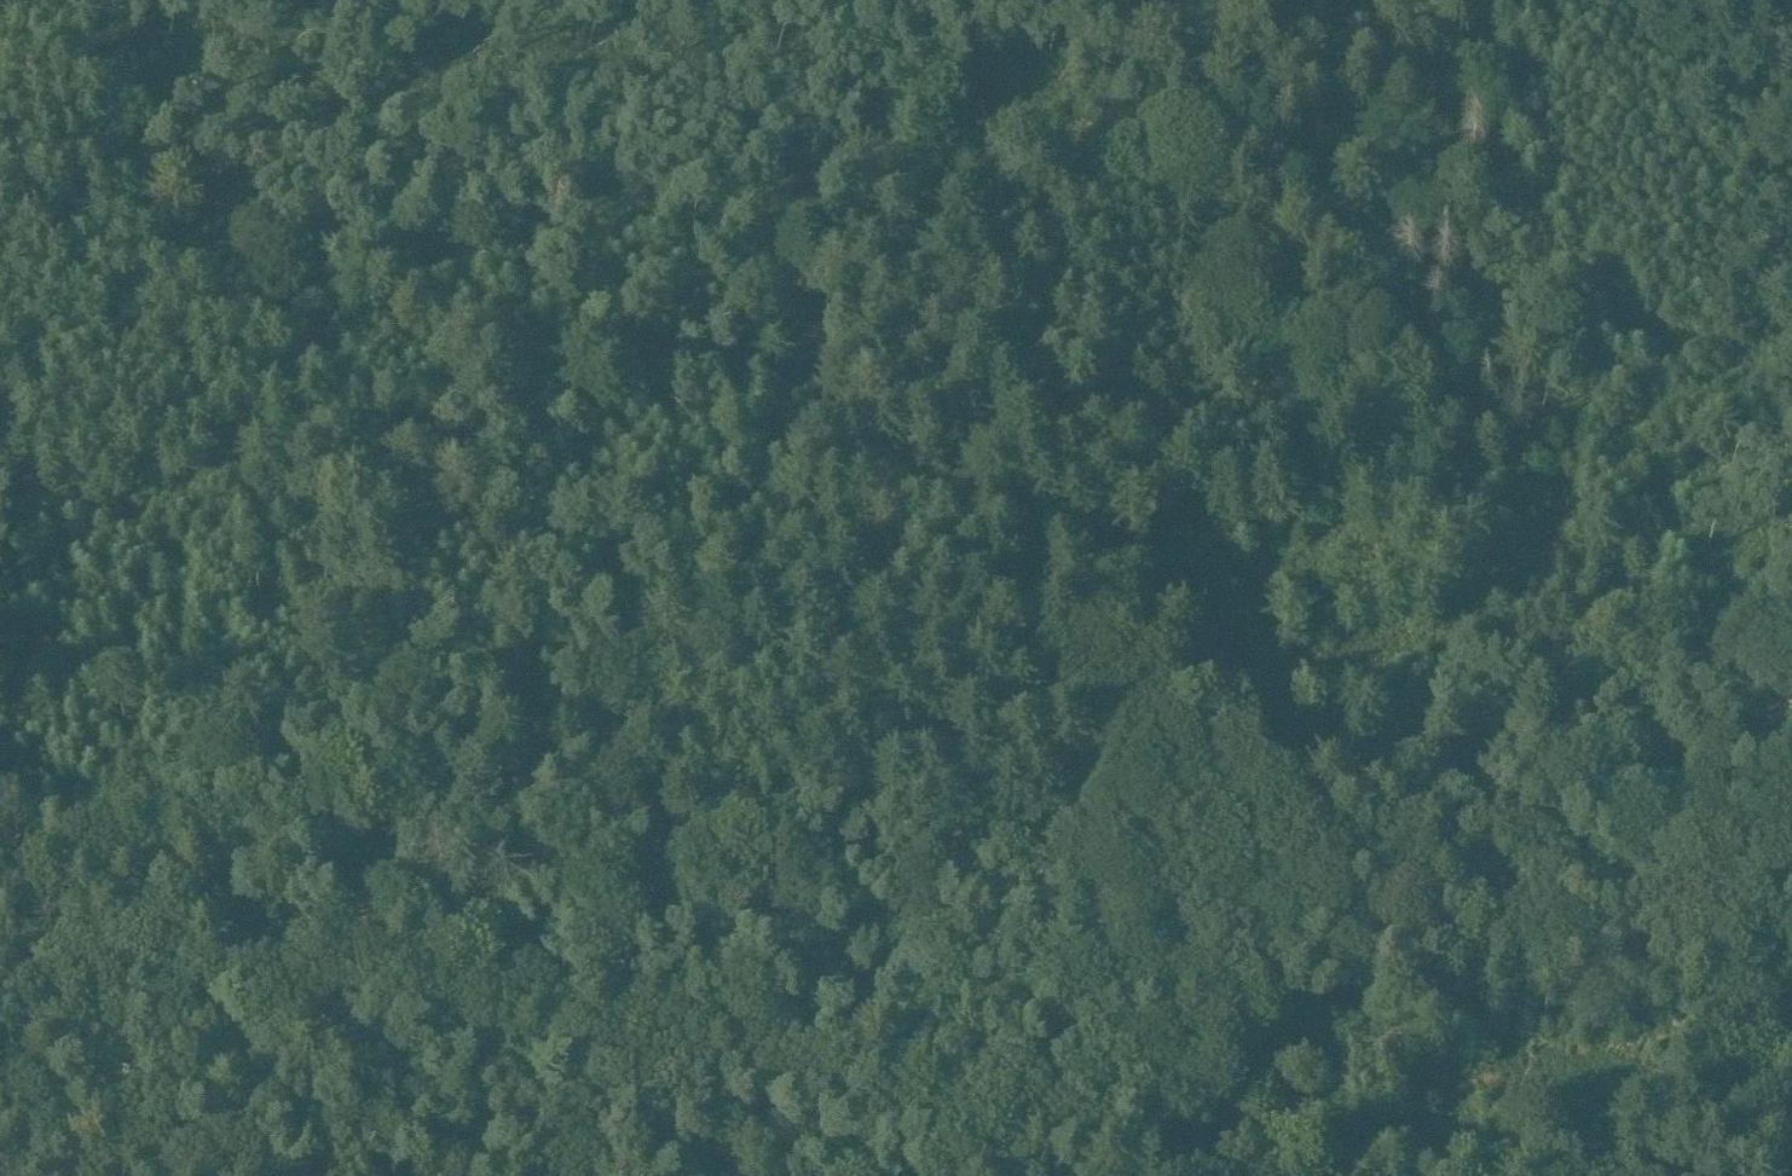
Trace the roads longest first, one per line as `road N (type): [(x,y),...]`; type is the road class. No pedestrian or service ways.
road 1 (track): [(1791,703),(1226,1175)]

